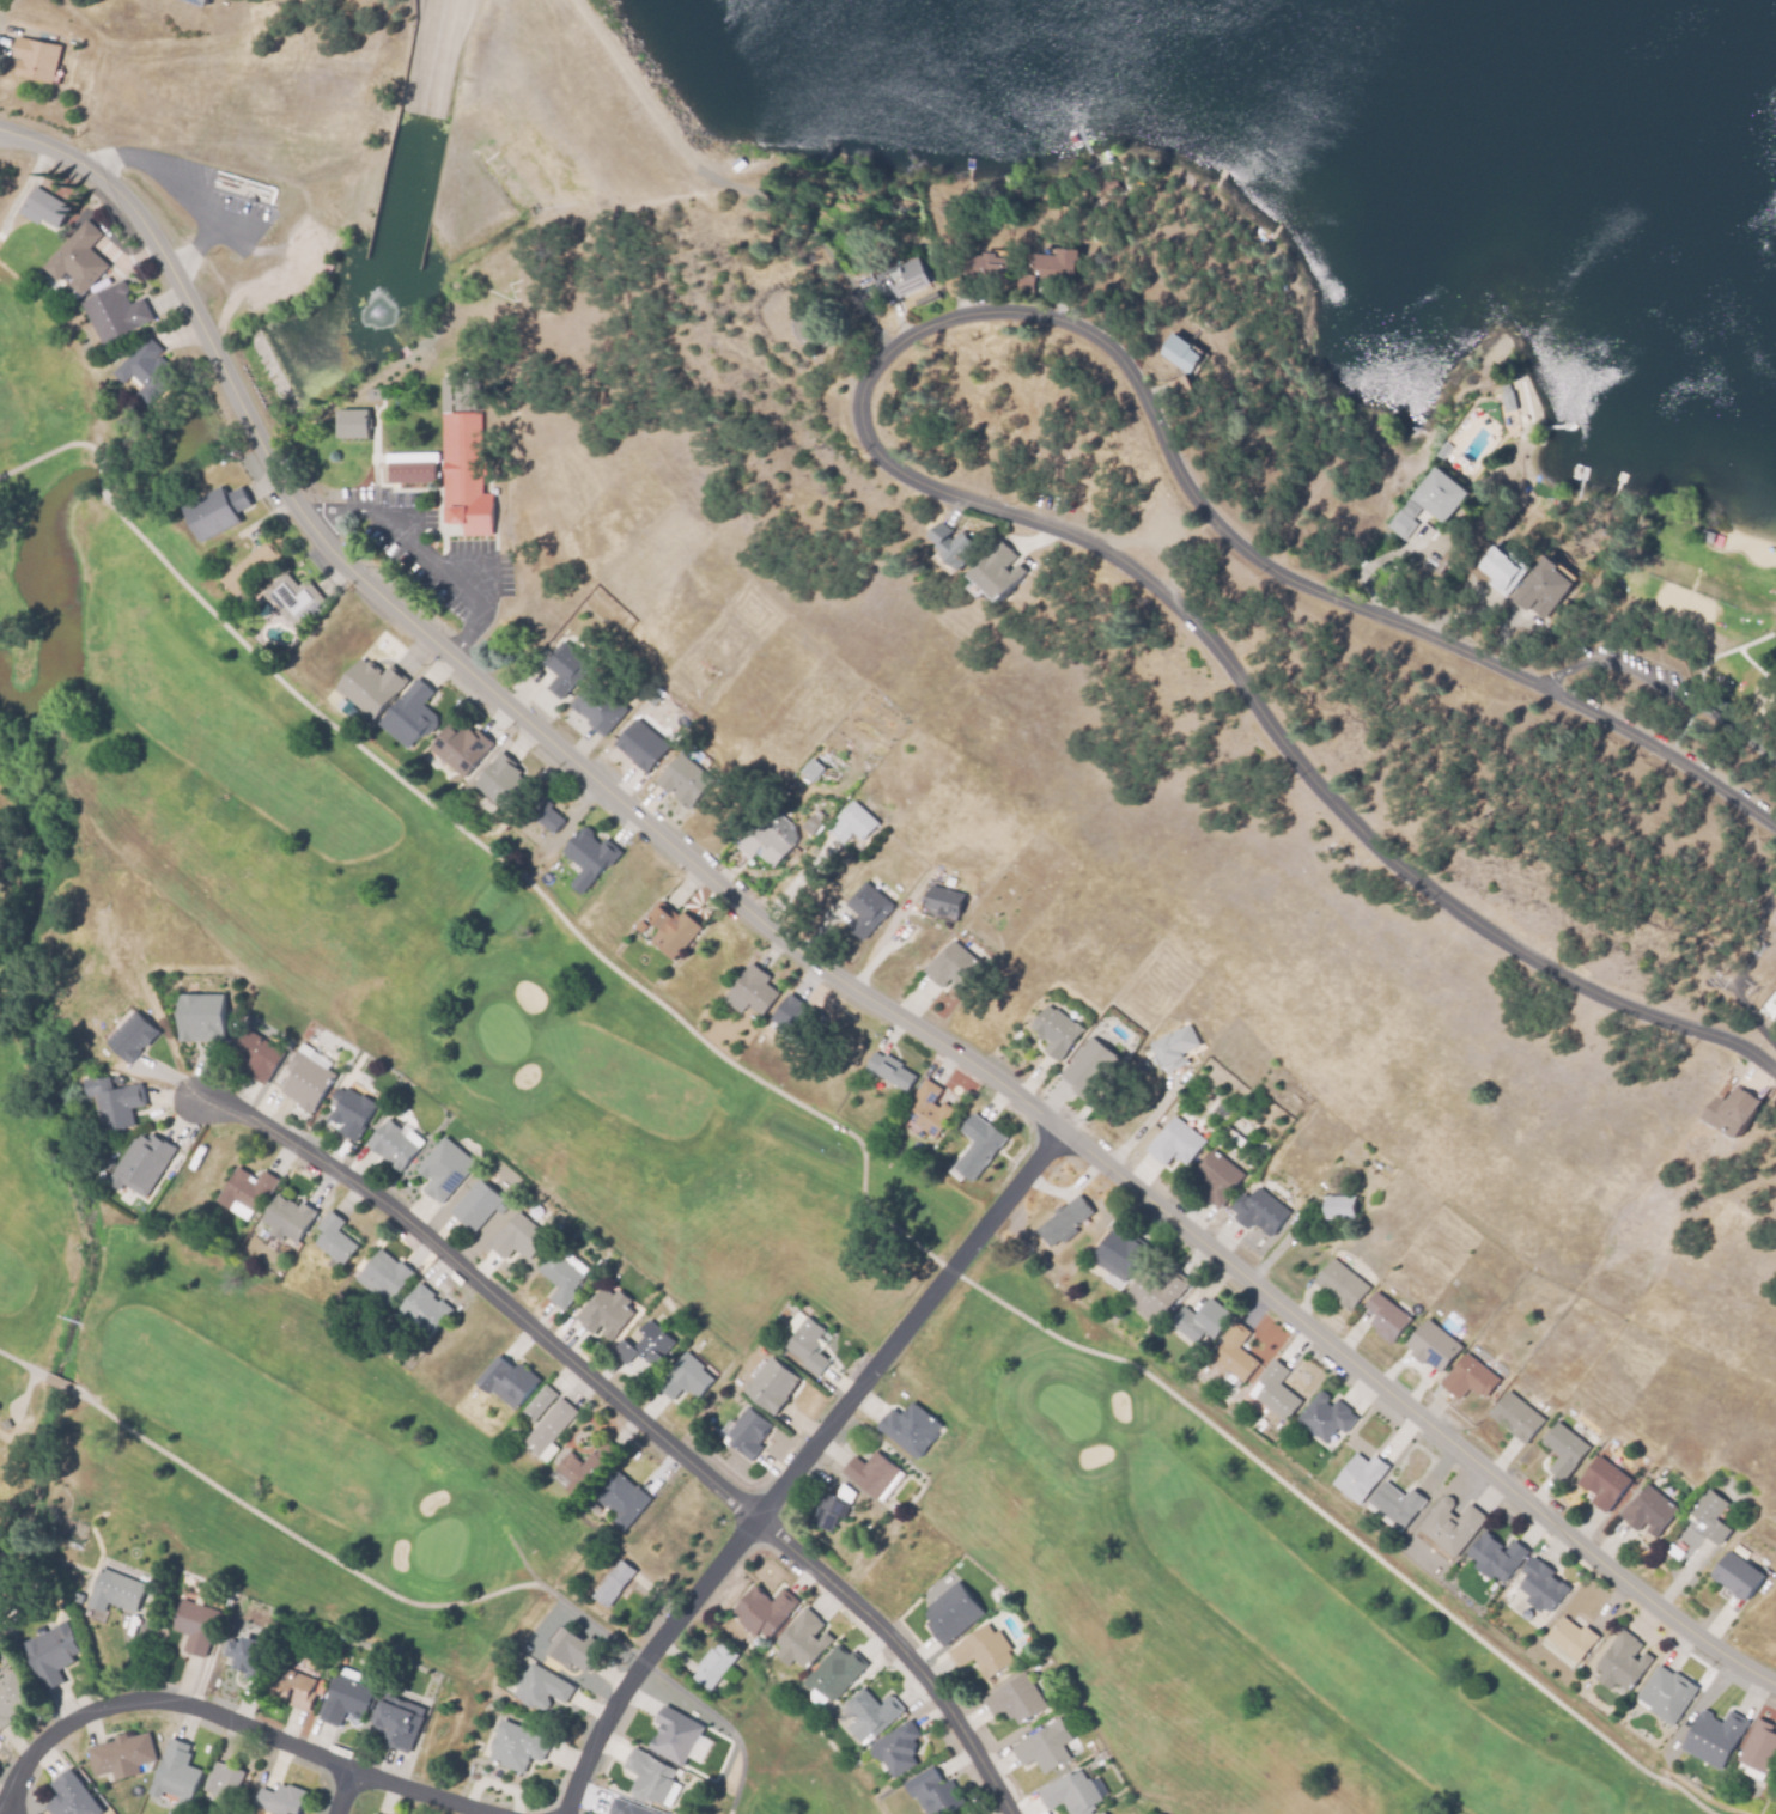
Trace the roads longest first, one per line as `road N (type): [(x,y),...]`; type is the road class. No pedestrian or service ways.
road 1 (residential): [(1775,1686),(1575,1545),(1113,1171),(969,1064),(810,961),(363,583),(315,535),(269,469),(140,214),(112,182),(49,145),(0,129)]
road 2 (residential): [(1775,1070),(1722,1035),(1614,1002),(1552,970),(1400,871),(1320,792),(1193,619),(1147,578),(1050,524),(889,467),(865,440),(858,398),(864,371),(912,329),(951,314),(998,309),(1064,318),(1120,355),(1188,492),(1247,553),(1281,576),(1580,704),(1775,826)]
road 3 (residential): [(1009,1813),(893,1637),(439,1248),(262,1120),(195,1100)]
road 4 (residential): [(1062,1138),(616,1698),(565,1813)]
road 5 (residential): [(6,1813),(14,1777),(41,1743),(67,1723),(148,1702),(237,1721),(351,1770),(499,1813)]

